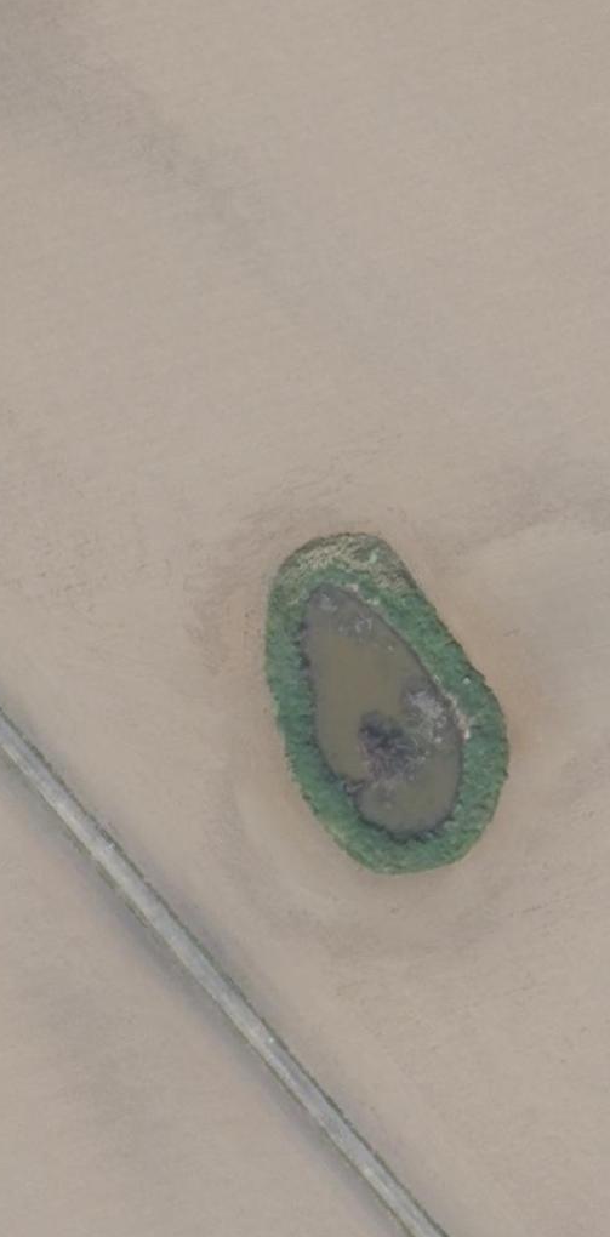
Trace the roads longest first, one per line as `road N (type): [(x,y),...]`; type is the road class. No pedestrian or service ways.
road 1 (track): [(426,1236),(0,732)]

